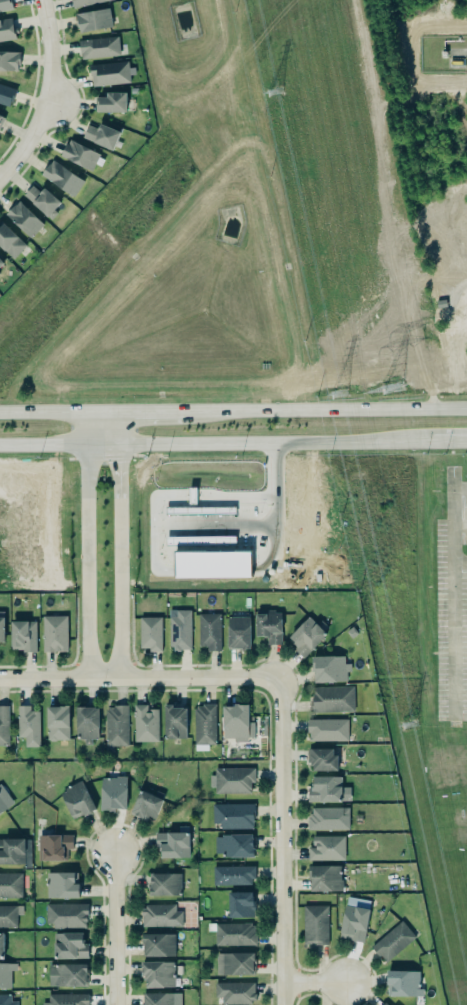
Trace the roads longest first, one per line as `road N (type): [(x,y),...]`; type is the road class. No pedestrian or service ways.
road 1 (residential): [(282,680),(284,1004)]
road 2 (secondary): [(118,444),(427,441)]
road 3 (residential): [(0,683),(282,680)]
road 4 (secondary): [(466,407),(192,411)]
road 5 (residential): [(122,681),(118,444)]
road 6 (residential): [(87,445),(88,682)]
road 7 (residential): [(114,850),(116,1004)]

